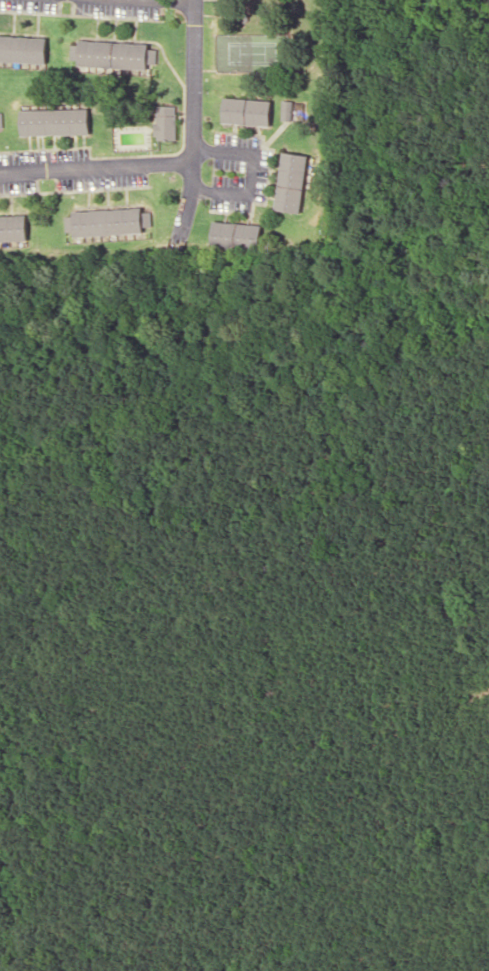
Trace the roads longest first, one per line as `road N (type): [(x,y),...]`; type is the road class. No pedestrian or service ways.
road 1 (residential): [(196,0),(195,147),(180,242)]
road 2 (residential): [(189,163),(0,173)]

